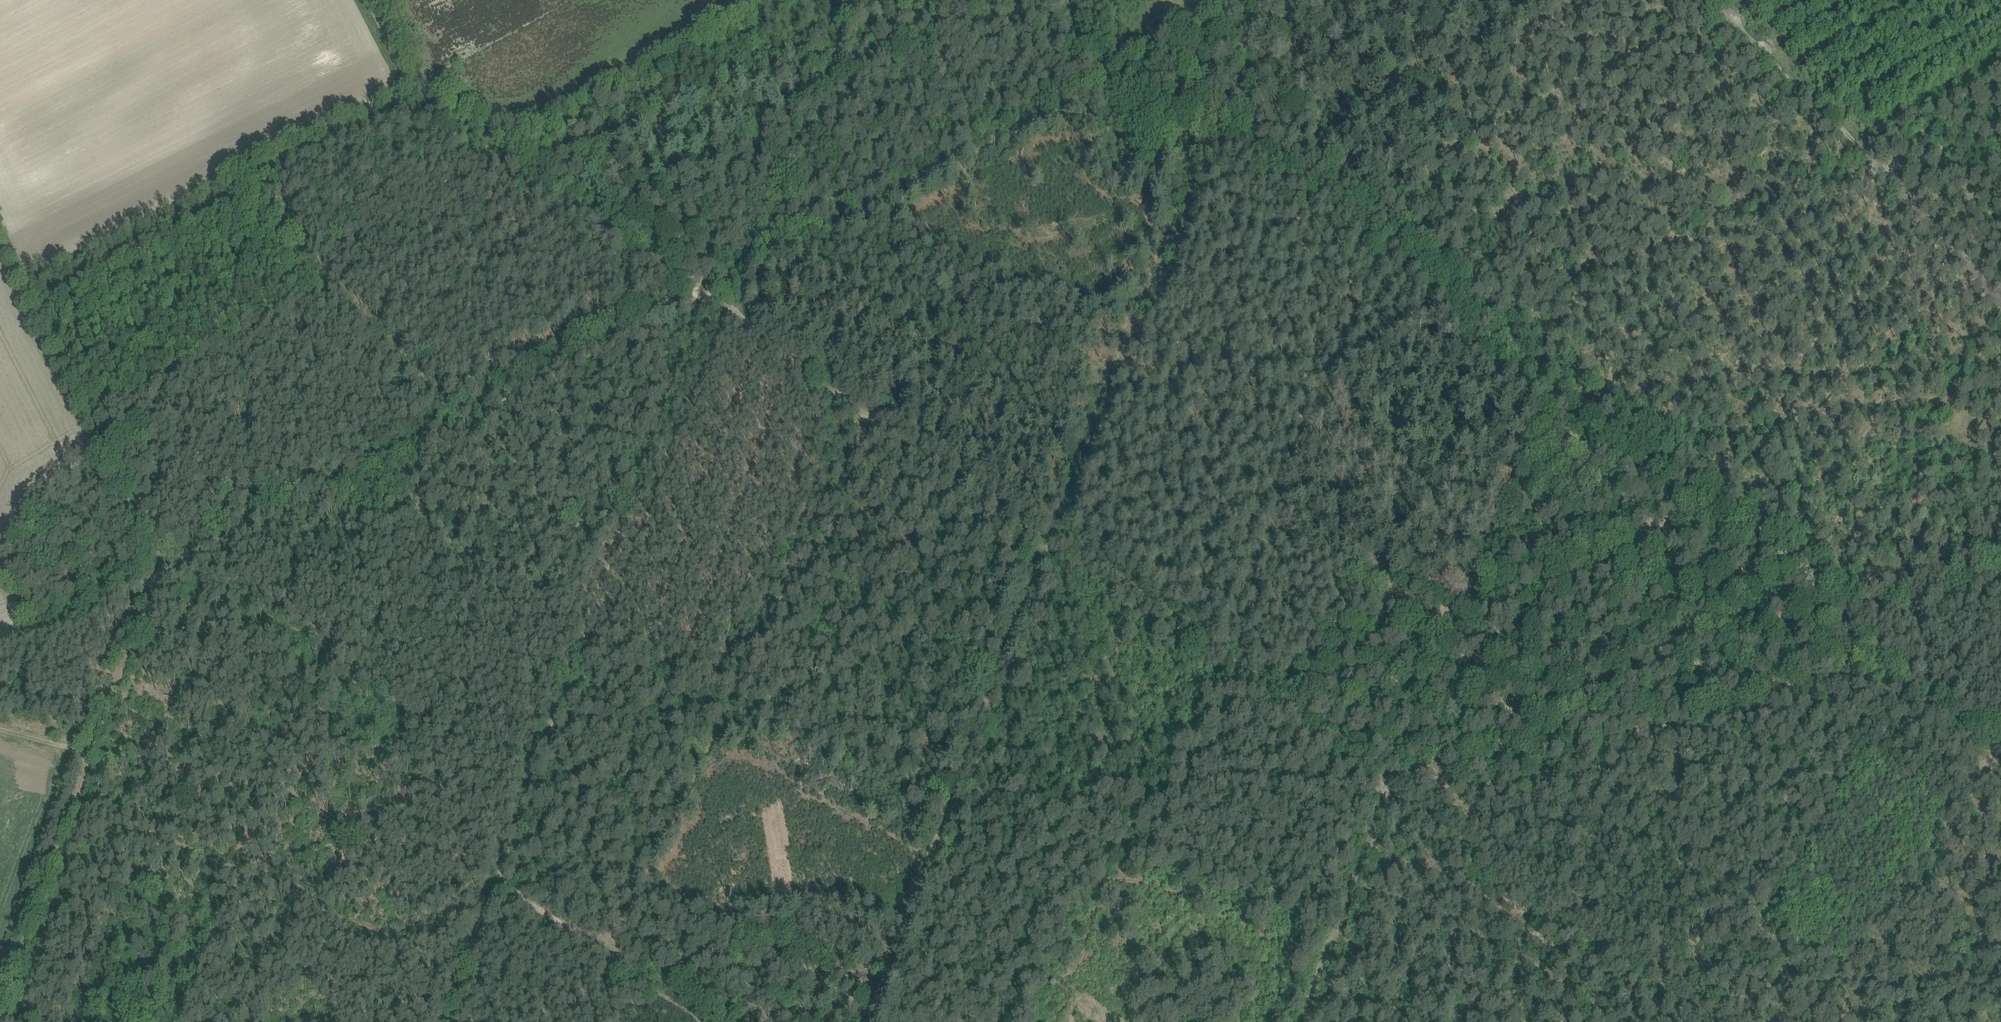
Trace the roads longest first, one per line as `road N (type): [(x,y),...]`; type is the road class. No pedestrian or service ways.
road 1 (track): [(1727,0),(2000,298)]
road 2 (track): [(162,558),(0,221)]
road 3 (track): [(1389,777),(1294,1021)]

